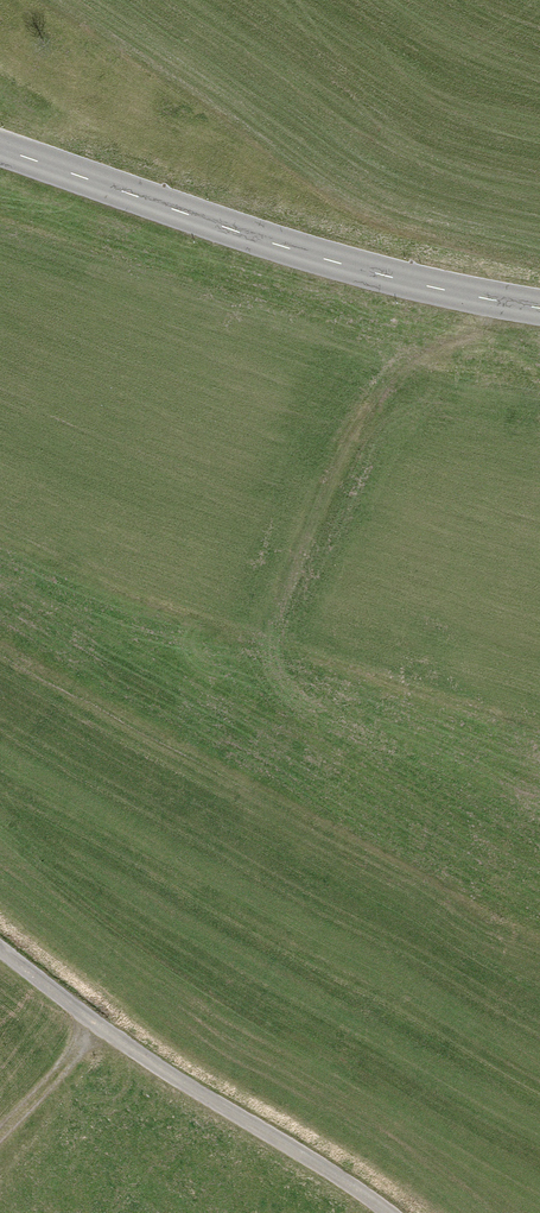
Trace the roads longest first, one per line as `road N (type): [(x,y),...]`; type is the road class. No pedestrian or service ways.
road 1 (tertiary): [(0,146),(315,254),(539,309)]
road 2 (unclassified): [(0,950),(124,1047),(384,1212)]
road 3 (track): [(500,305),(491,331),(412,365),(382,396),(326,505),(270,645),(268,672)]
road 4 (track): [(0,1128),(98,1028)]

